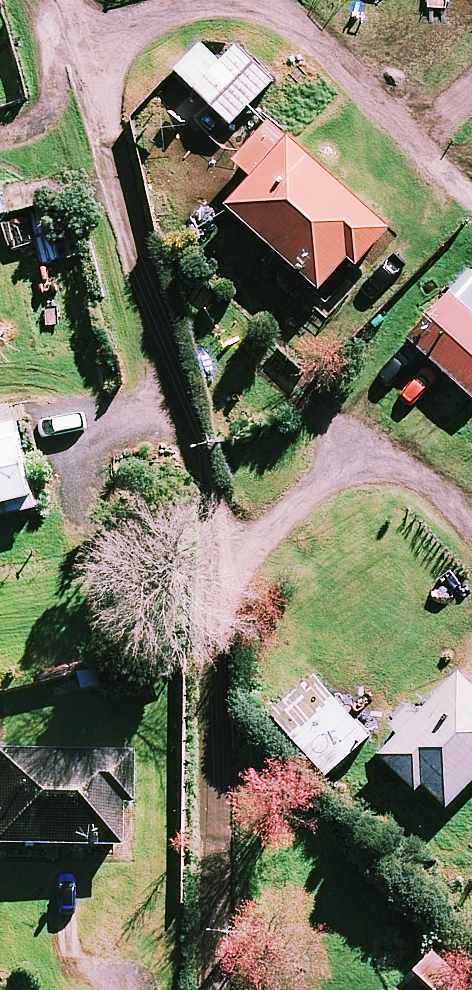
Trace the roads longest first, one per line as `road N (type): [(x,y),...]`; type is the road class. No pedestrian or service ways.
road 1 (residential): [(62,0),(204,520),(213,989)]

